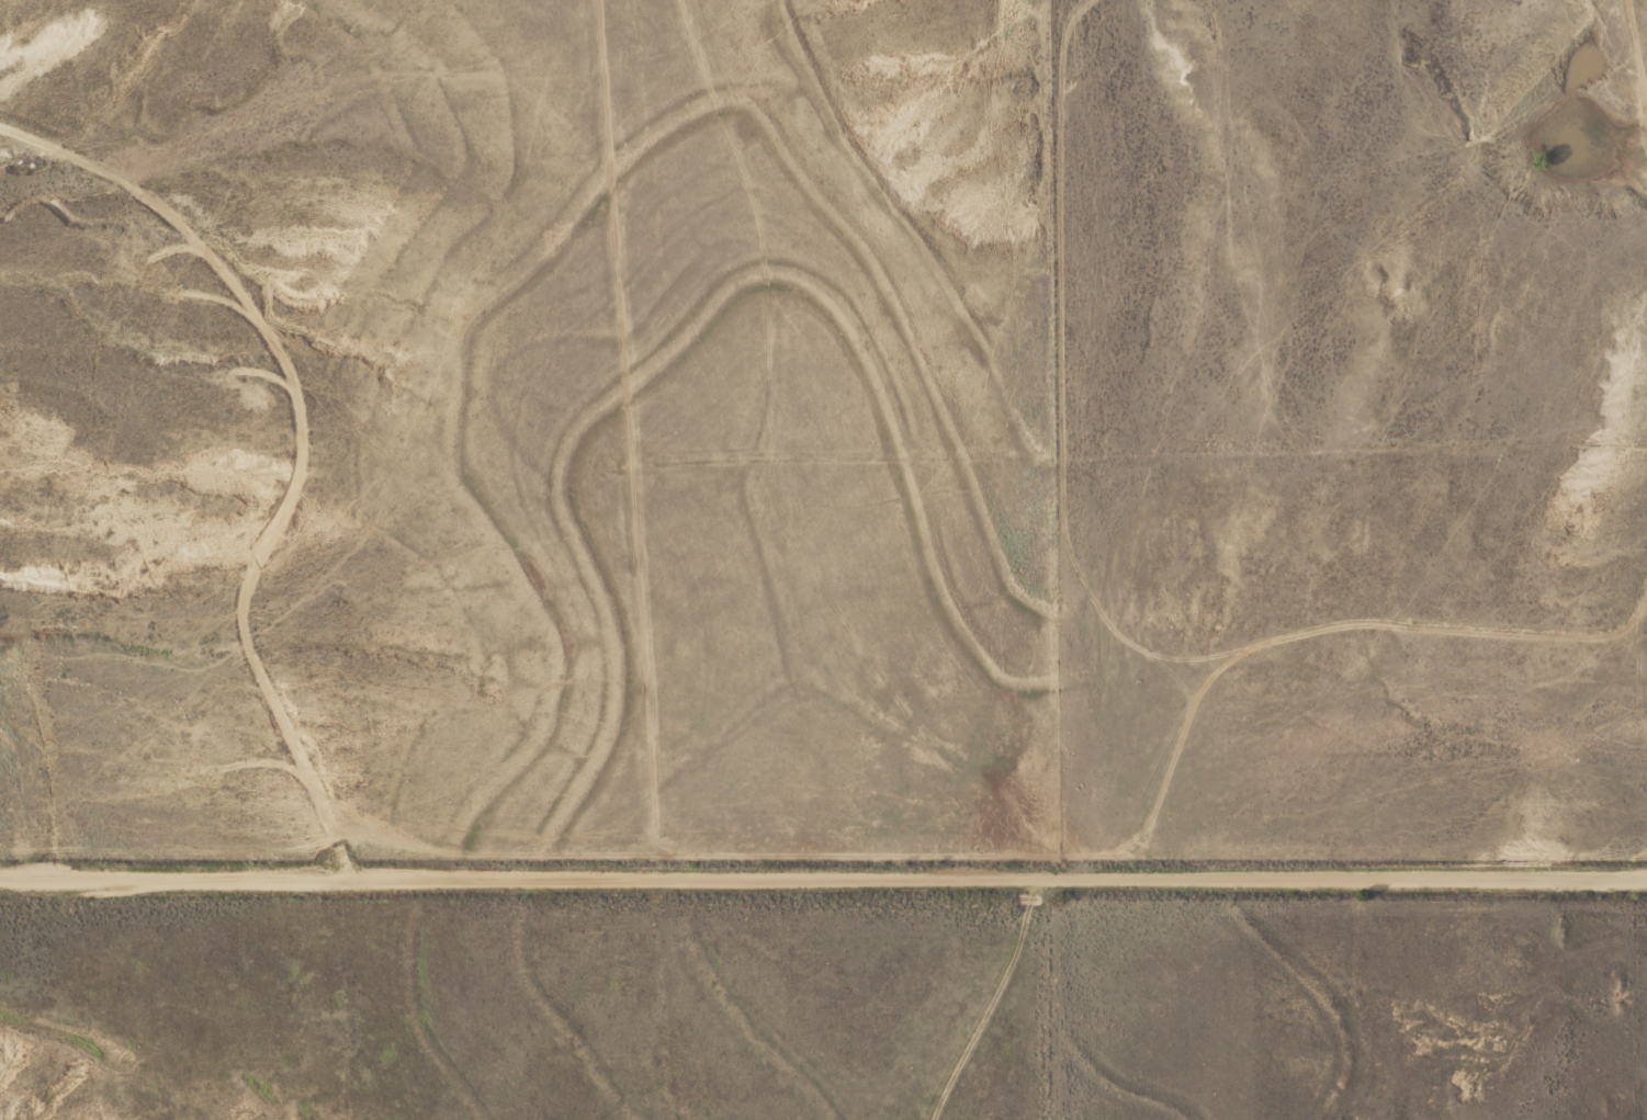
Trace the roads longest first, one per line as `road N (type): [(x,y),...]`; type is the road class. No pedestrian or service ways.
road 1 (residential): [(0,876),(1646,879)]

